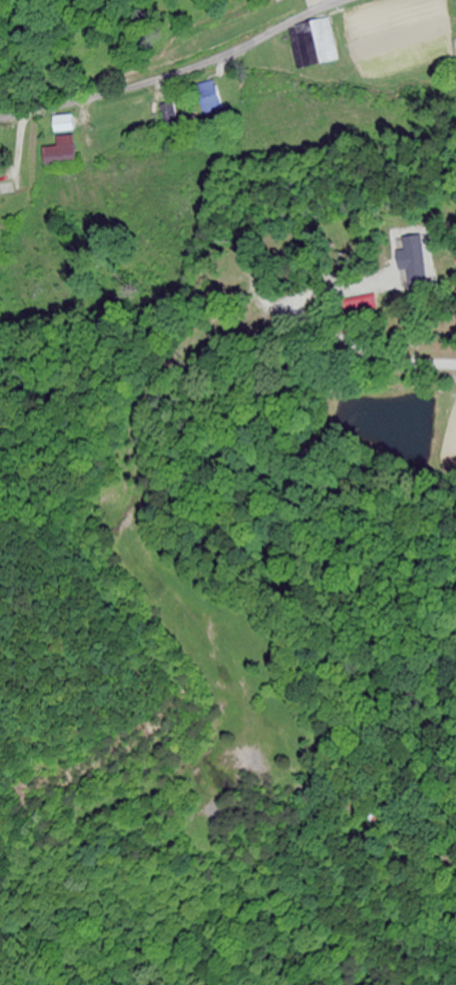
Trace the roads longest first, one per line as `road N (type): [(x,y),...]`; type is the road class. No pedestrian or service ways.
road 1 (residential): [(0,120),(160,81),(354,0)]

